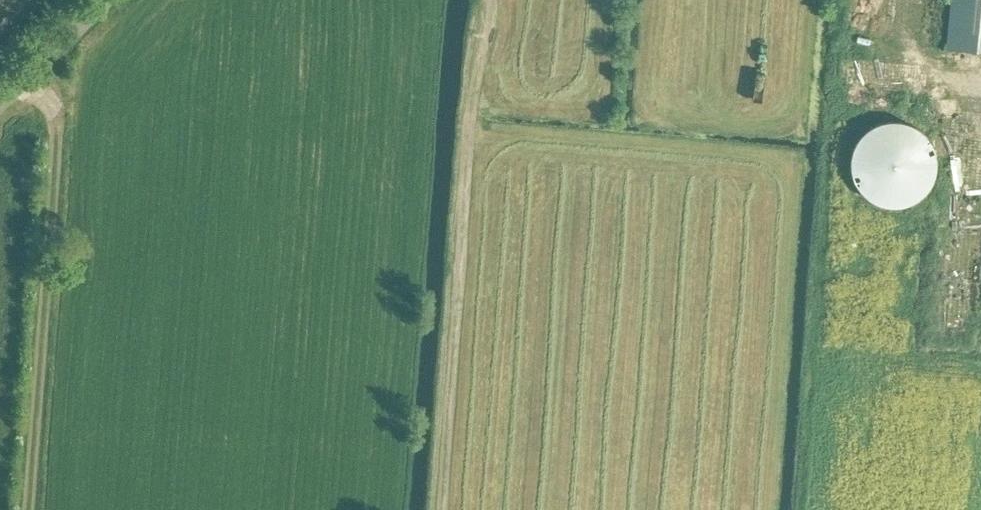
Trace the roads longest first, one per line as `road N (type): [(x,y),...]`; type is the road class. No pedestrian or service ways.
road 1 (track): [(24,78),(53,111),(58,145),(30,509)]
road 2 (unclassified): [(0,102),(103,0)]

